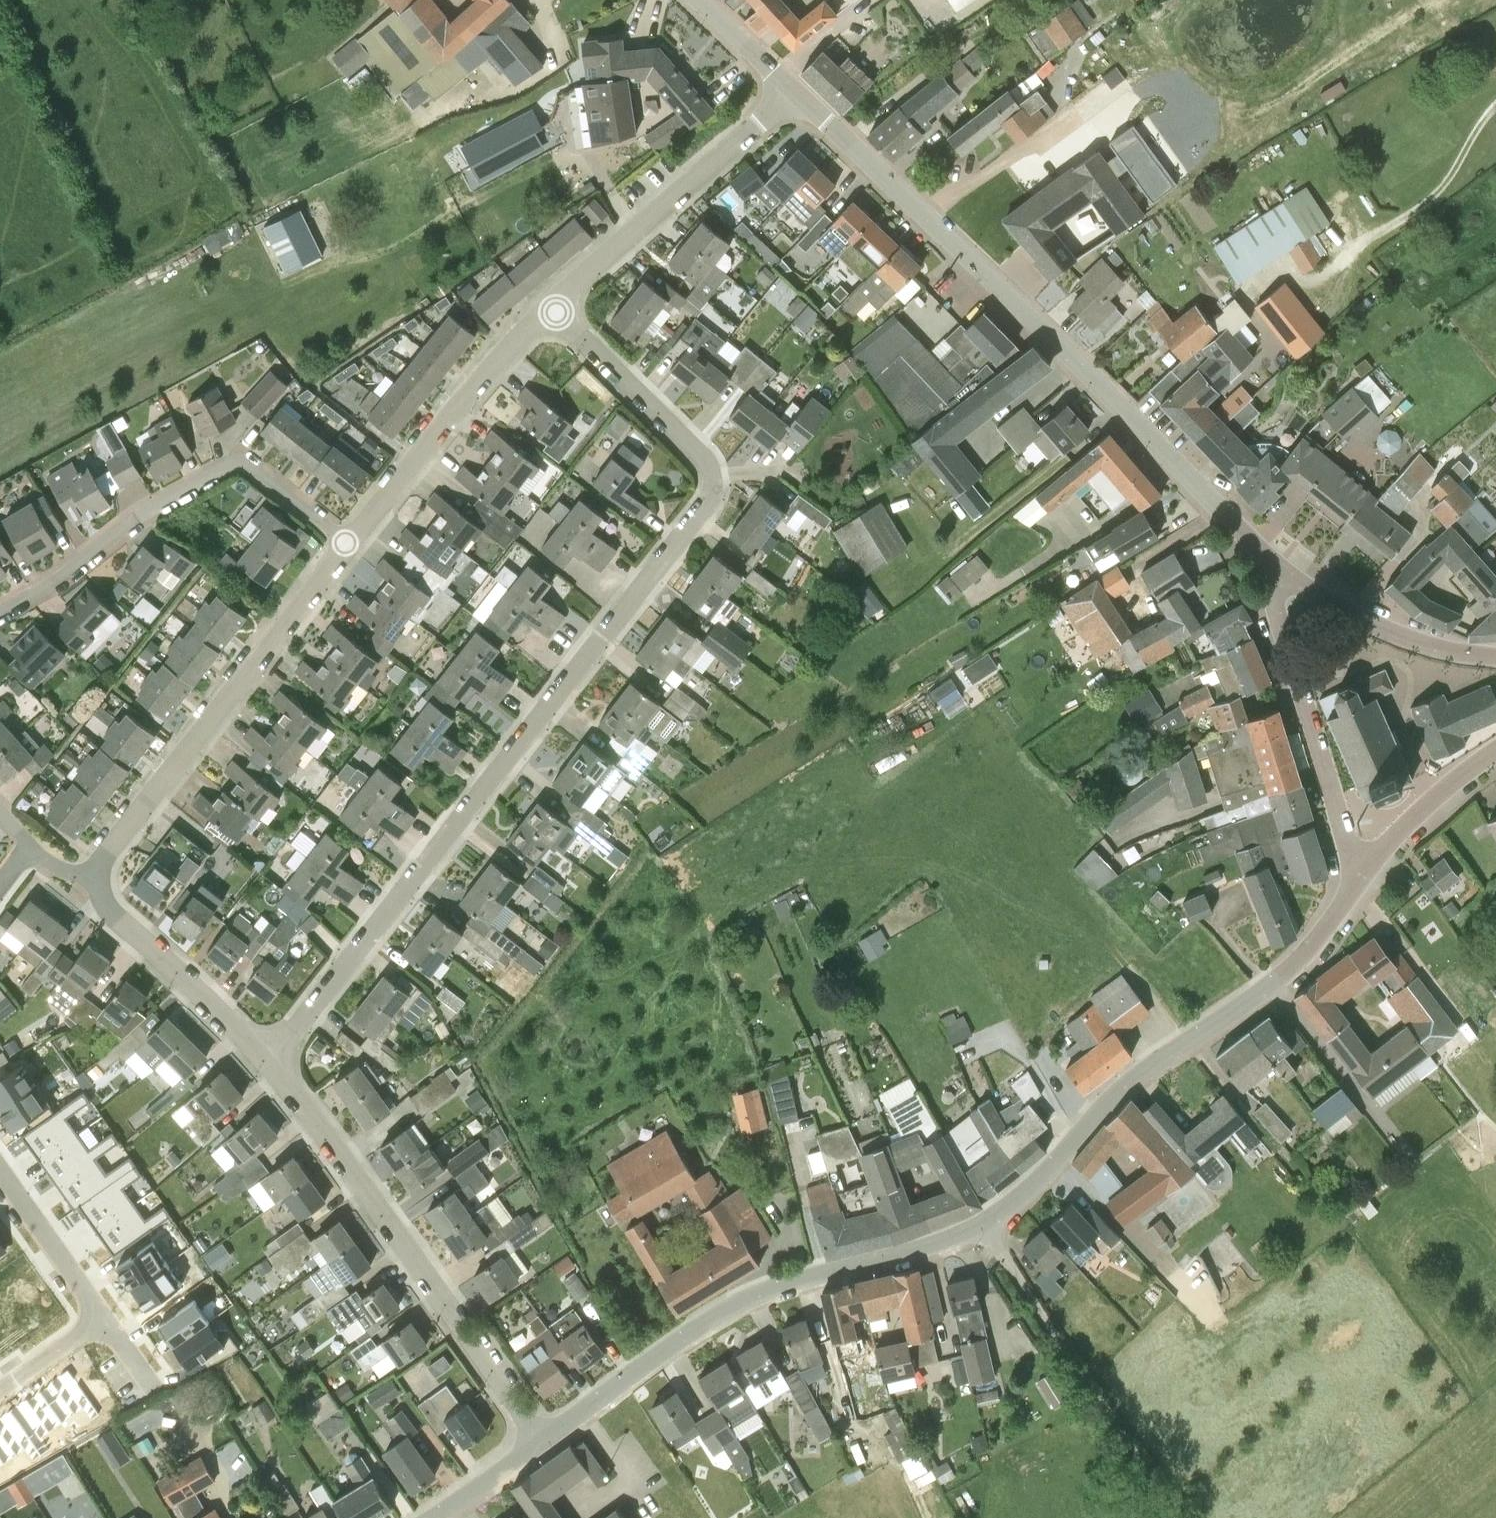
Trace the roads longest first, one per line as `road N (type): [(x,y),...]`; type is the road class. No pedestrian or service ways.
road 1 (residential): [(268,1058),(706,500),(703,453),(552,303)]
road 2 (tertiary): [(1287,574),(794,90)]
road 3 (tertiary): [(985,1222),(1025,1191),(1128,1081),(1282,975),(1360,879)]
road 4 (tertiary): [(541,1441),(744,1300),(985,1222)]
road 5 (residential): [(541,1441),(293,1083),(268,1058)]
road 6 (residential): [(100,876),(115,841),(356,536)]
road 7 (residential): [(0,600),(210,464),(237,459),(267,469),(356,536)]
road 8 (unclassified): [(1167,1517),(985,1222)]
road 9 (residential): [(552,303),(794,90)]
road 10 (tertiary): [(1360,879),(1274,603),(1287,574)]
road 11 (residential): [(356,536),(460,397),(552,303)]
road 12 (residential): [(268,1058),(113,917),(100,876)]
road 13 (tertiary): [(1495,656),(1389,631),(1287,574)]
road 14 (track): [(1355,248),(1433,197),(1495,107)]
road 15 (tertiary): [(1360,879),(1424,807),(1495,750)]
road 16 (residential): [(103,1320),(0,1172)]
road 17 (tertiary): [(432,1517),(541,1441)]
road 18 (tertiary): [(794,90),(700,0)]
road 19 (residential): [(0,1391),(103,1320)]

